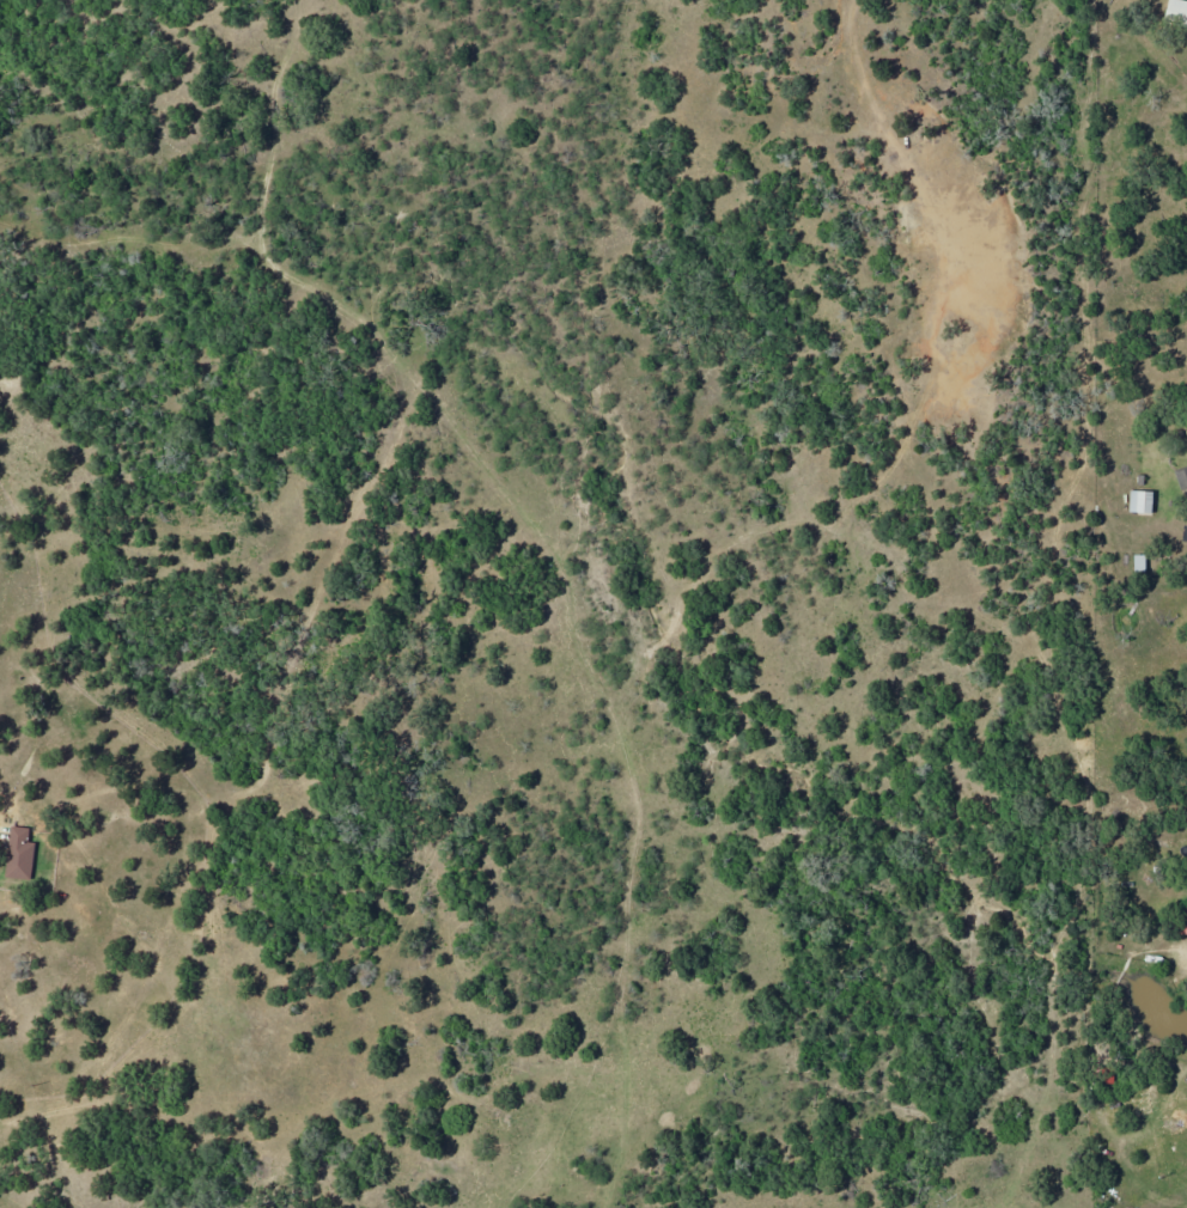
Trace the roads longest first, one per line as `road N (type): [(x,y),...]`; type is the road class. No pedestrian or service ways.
road 1 (residential): [(1003,1207),(1186,1198)]

